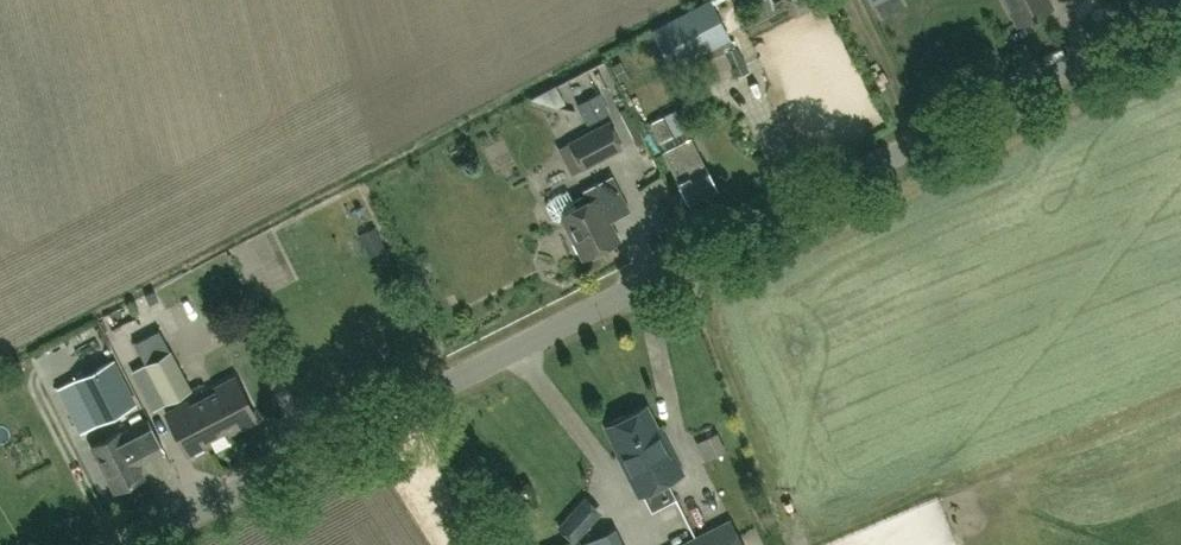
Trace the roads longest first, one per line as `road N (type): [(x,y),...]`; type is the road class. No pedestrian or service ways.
road 1 (tertiary): [(160,544),(1176,0)]
road 2 (track): [(916,140),(852,0)]

